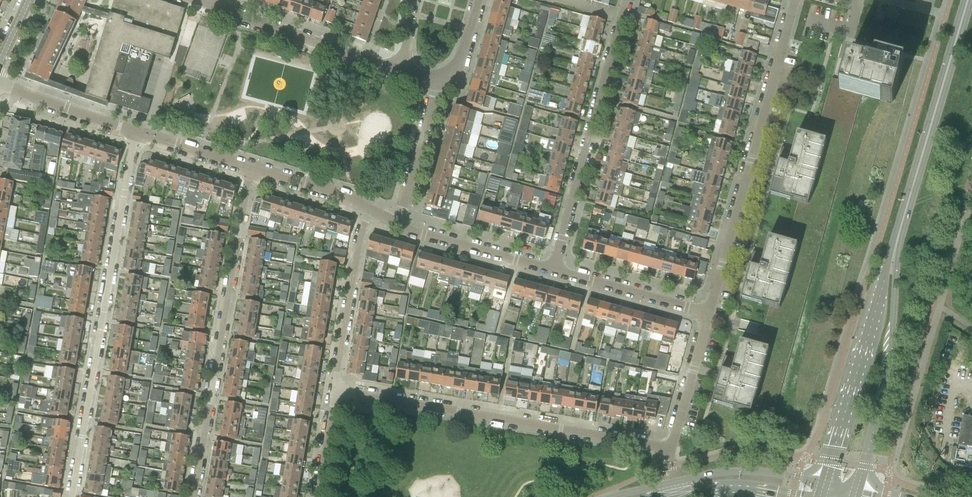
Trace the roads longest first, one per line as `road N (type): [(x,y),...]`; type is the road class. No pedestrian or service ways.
road 1 (residential): [(135,134),(72,496)]
road 2 (residential): [(669,449),(334,391)]
road 3 (residential): [(195,496),(250,168)]
road 4 (residential): [(705,317),(793,0)]
road 5 (residential): [(627,0),(552,271)]
road 6 (secondary): [(895,246),(967,0)]
road 7 (secondary): [(856,496),(889,375),(895,246)]
road 8 (secondary): [(895,246),(823,487)]
road 9 (tertiary): [(407,71),(219,8)]
road 10 (residential): [(371,210),(334,391)]
road 11 (residential): [(552,271),(395,225)]
road 12 (residential): [(705,317),(552,271)]
road 13 (secondary): [(823,487),(755,472),(668,483)]
road 14 (residential): [(436,81),(395,225)]
road 15 (residential): [(135,134),(0,88)]
road 16 (residential): [(669,449),(705,317)]
road 17 (residential): [(371,210),(250,168)]

